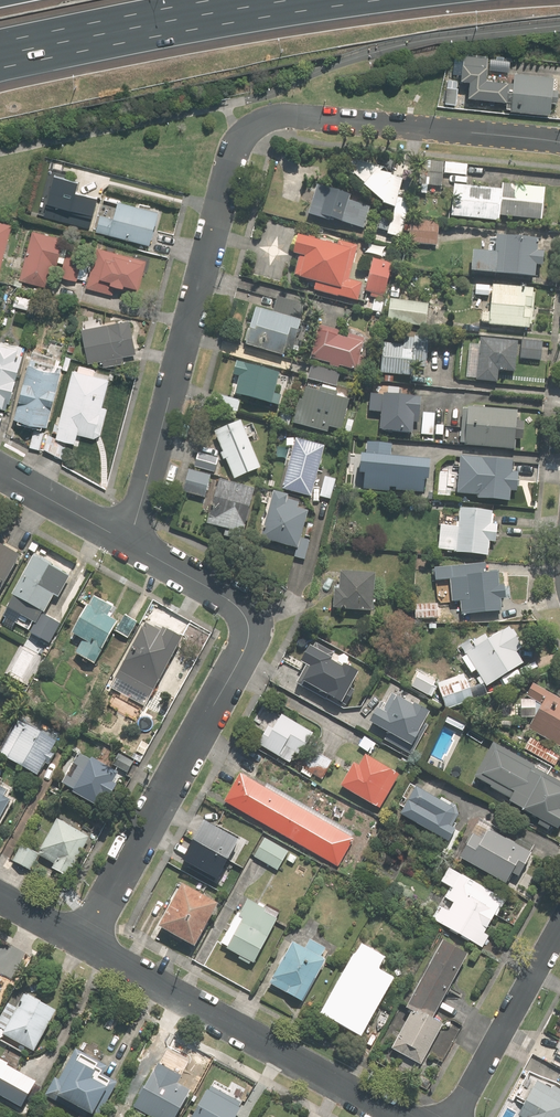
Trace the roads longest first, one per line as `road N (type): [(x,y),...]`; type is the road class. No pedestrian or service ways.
road 1 (residential): [(559,142),(286,115),(251,124),(229,154),(130,545)]
road 2 (residential): [(130,545),(228,601),(245,635),(81,942)]
road 3 (residential): [(405,1116),(81,942)]
road 4 (residential): [(453,1116),(559,918)]
road 5 (motorway): [(212,0),(0,42)]
road 6 (residential): [(130,545),(0,473)]

